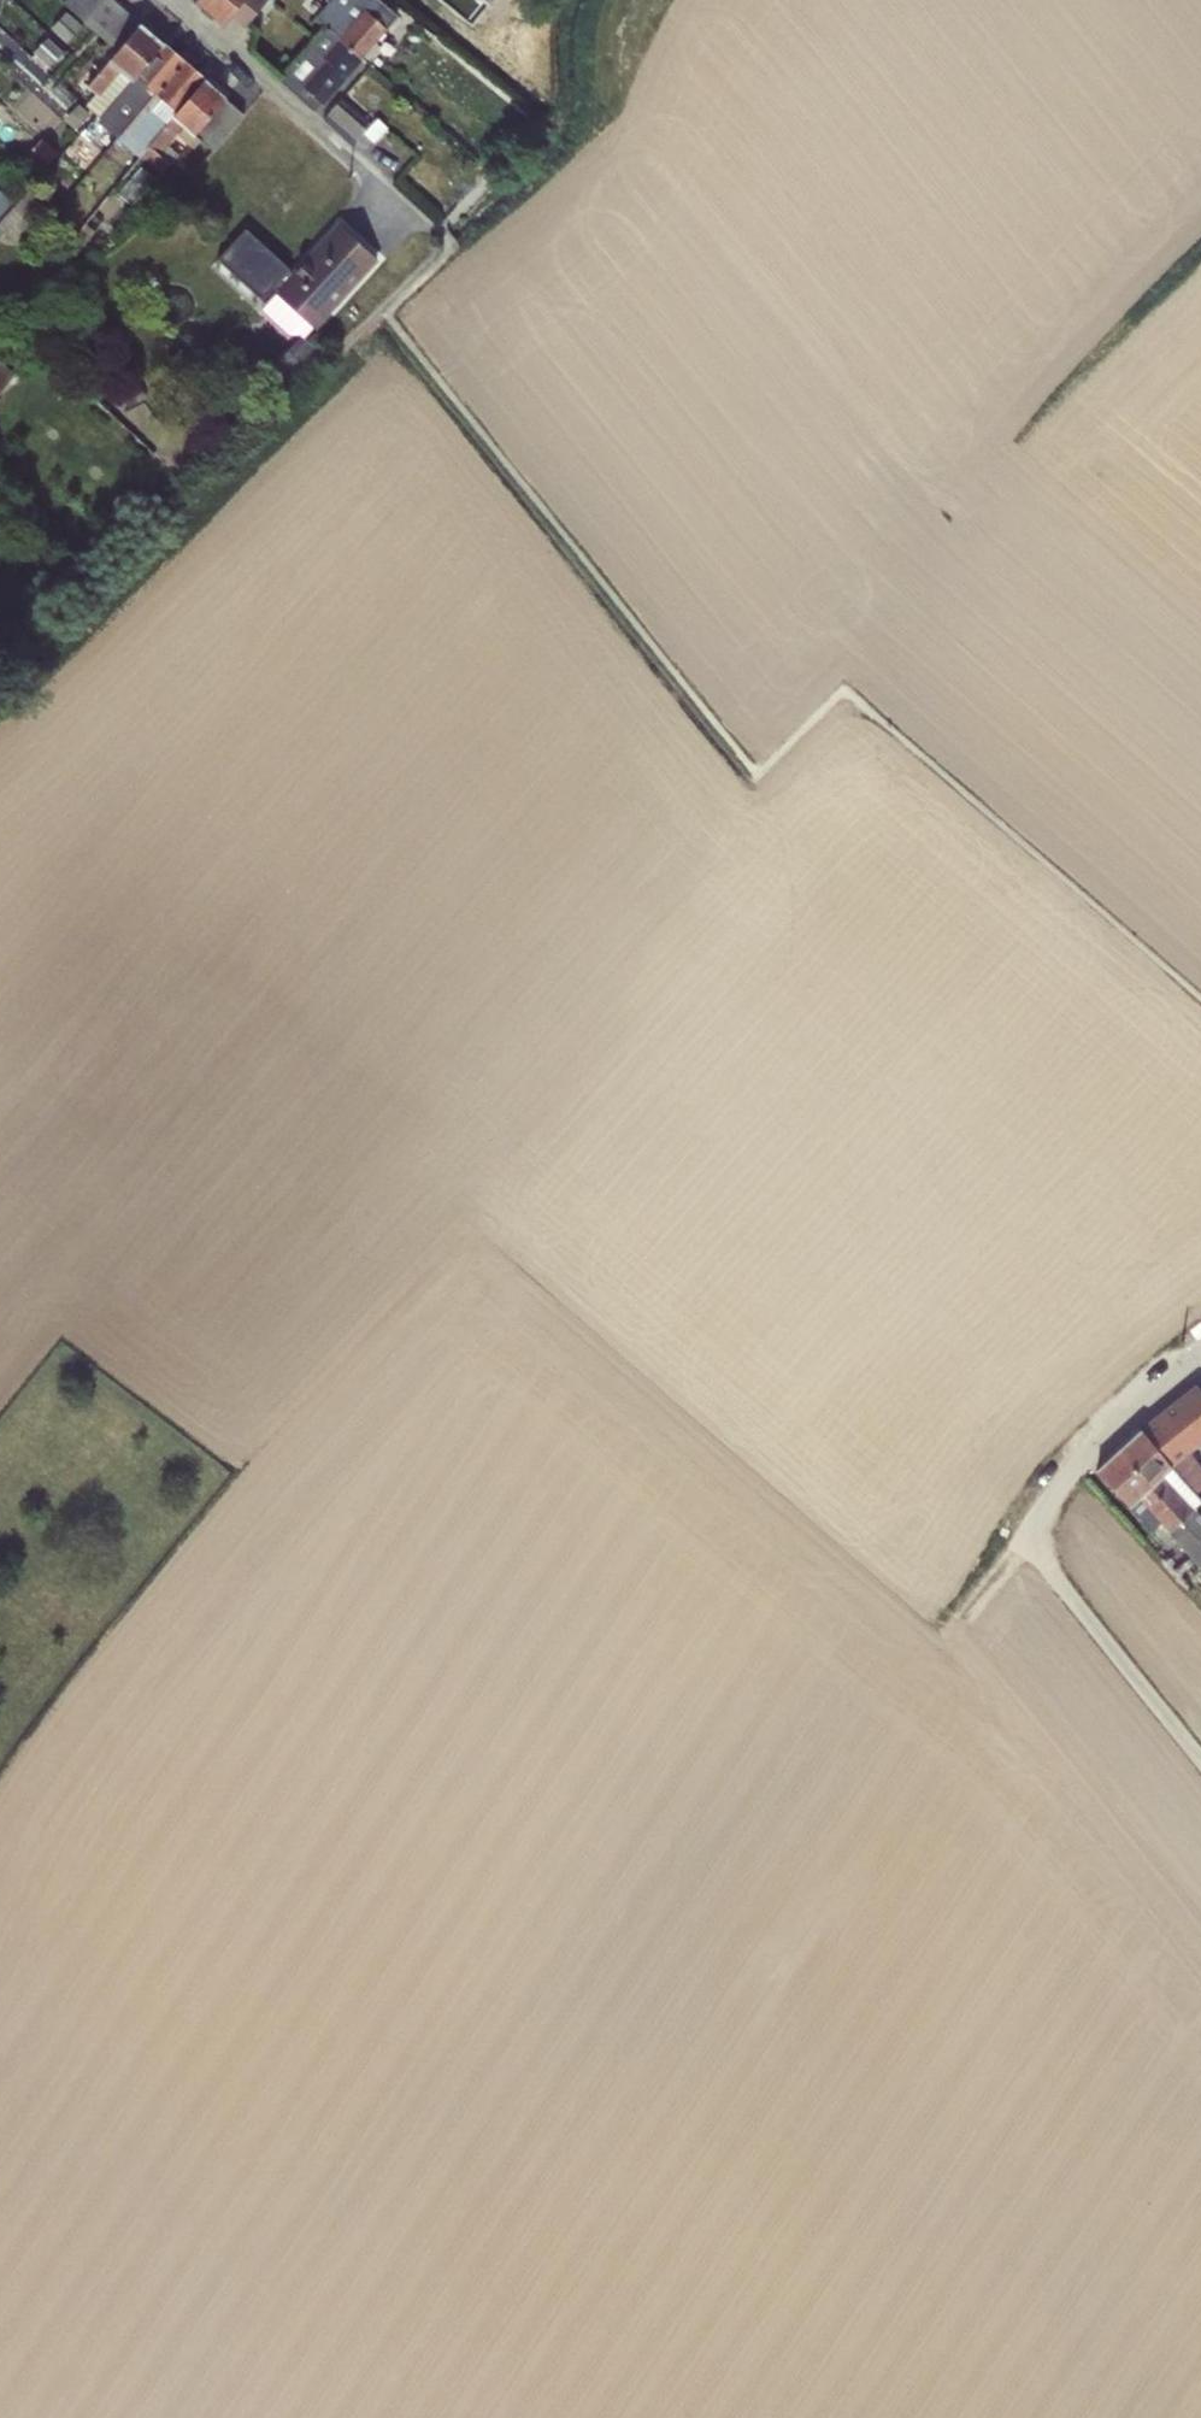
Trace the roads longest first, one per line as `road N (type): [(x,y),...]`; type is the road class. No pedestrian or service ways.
road 1 (unclassified): [(1200,1764),(1041,1558),(1036,1532),(1045,1502),(1081,1464),(1200,1364)]
road 2 (residential): [(454,245),(172,0)]

